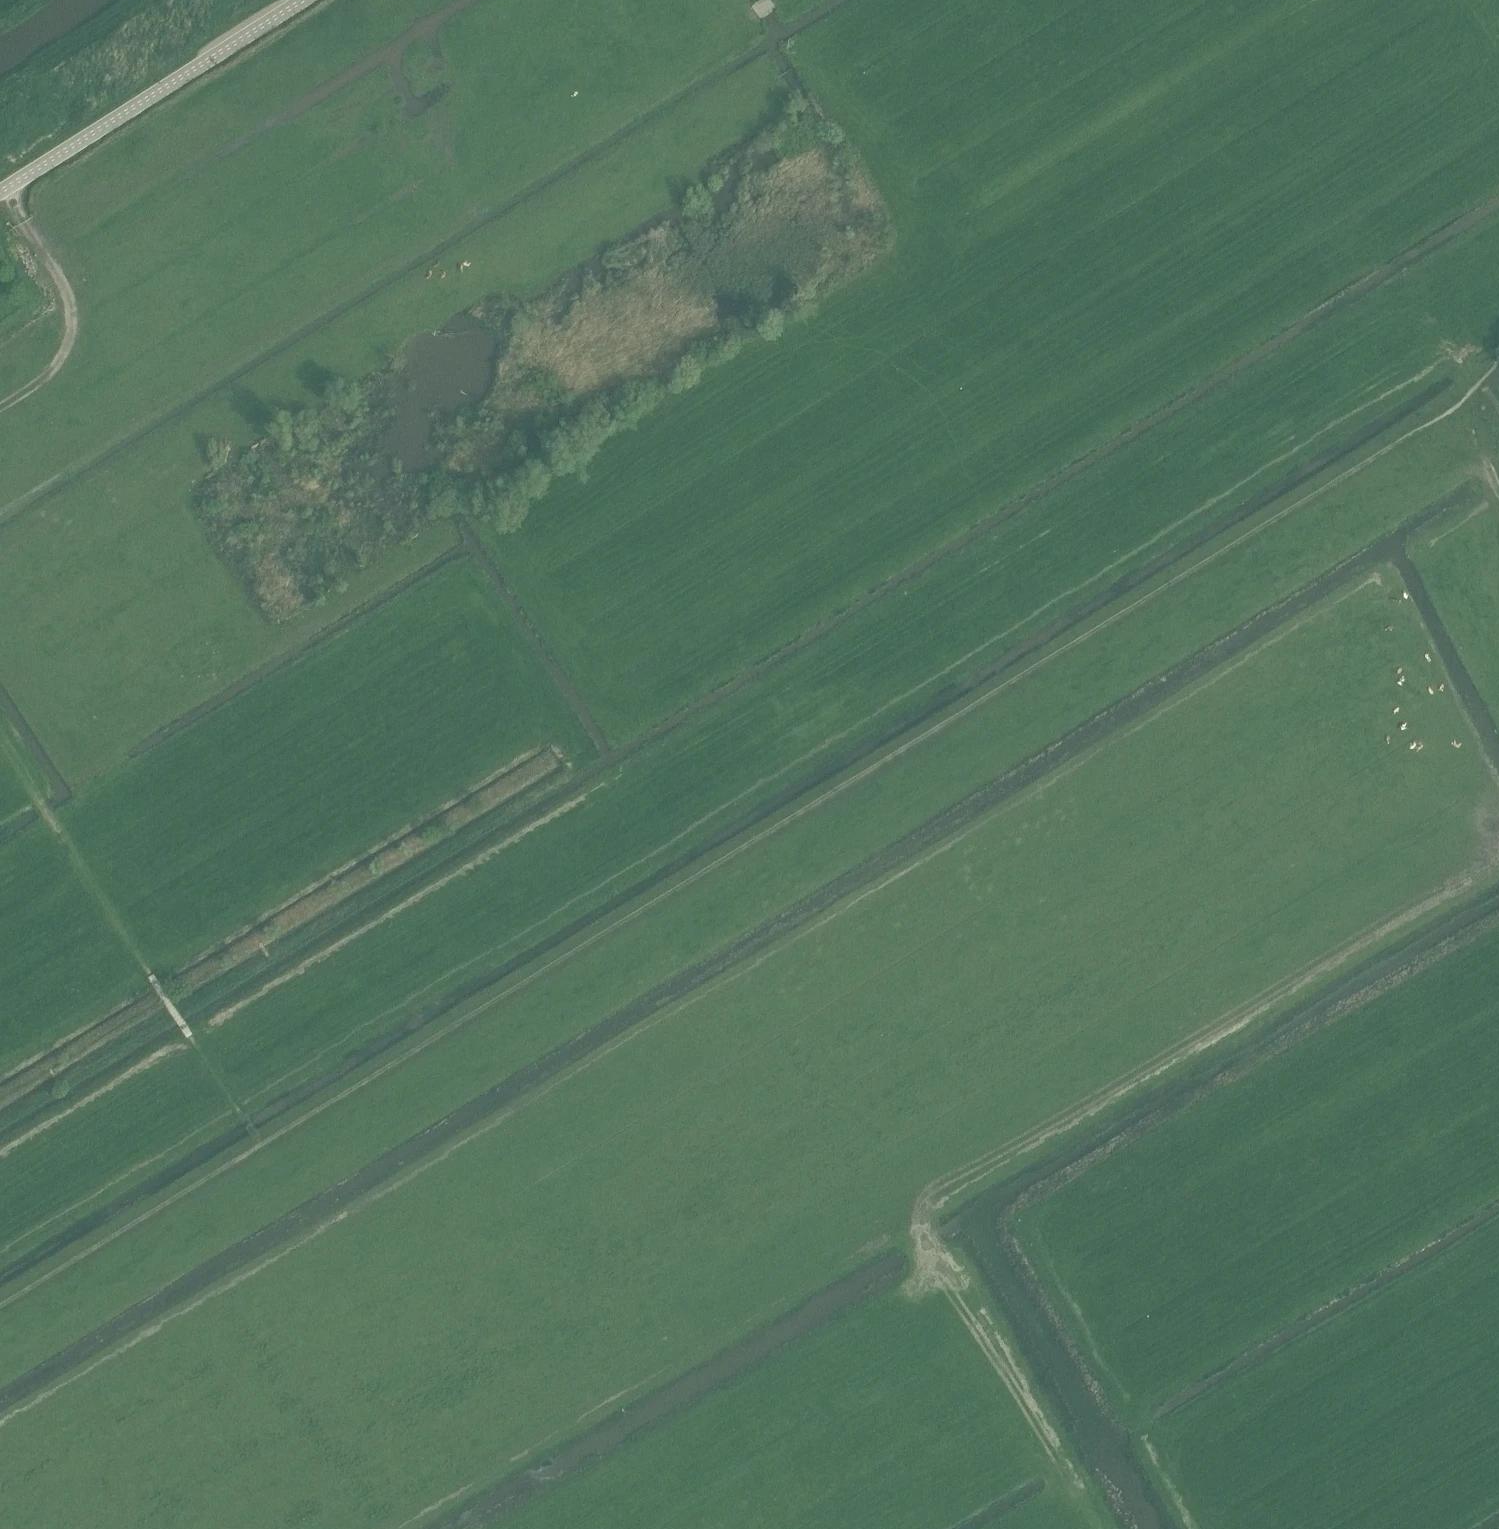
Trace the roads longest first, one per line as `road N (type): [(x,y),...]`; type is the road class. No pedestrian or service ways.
road 1 (track): [(1498,865),(926,1214),(918,1236),(934,1263)]
road 2 (unclassified): [(308,0),(0,193)]

